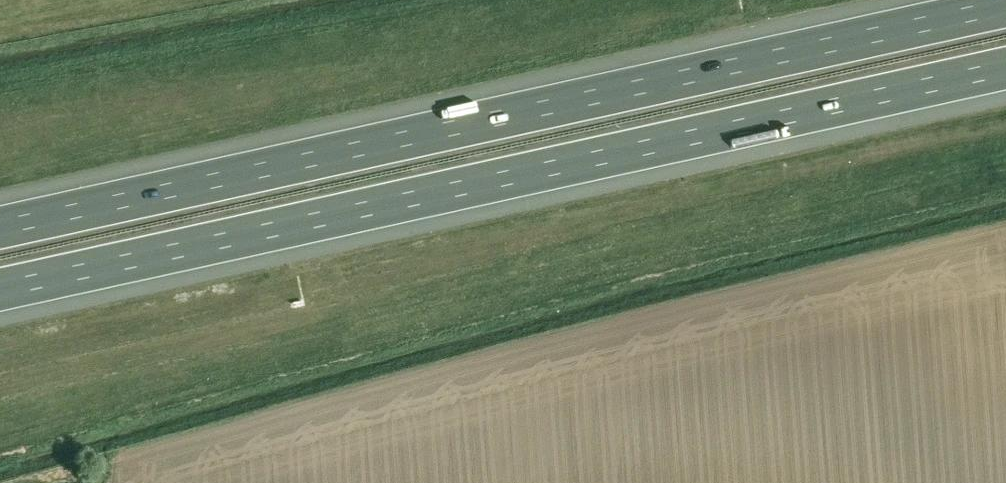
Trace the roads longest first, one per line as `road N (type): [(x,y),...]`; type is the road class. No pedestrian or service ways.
road 1 (motorway): [(0,291),(1005,69)]
road 2 (motorway): [(1005,7),(0,229)]

